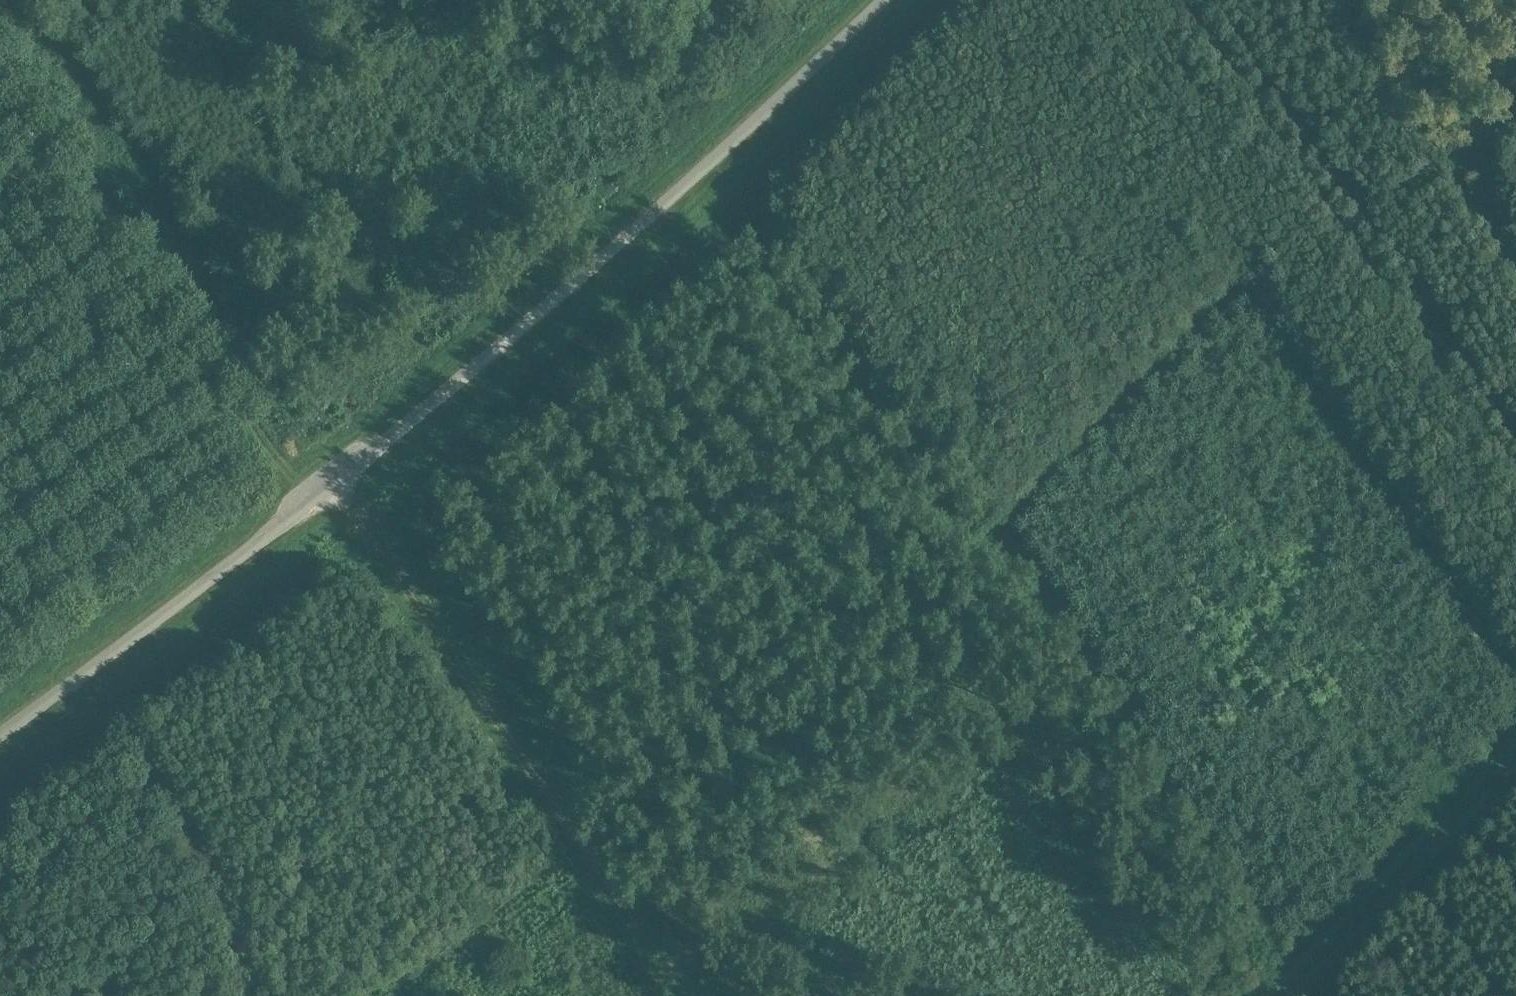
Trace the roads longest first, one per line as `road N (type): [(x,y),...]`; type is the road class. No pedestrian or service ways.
road 1 (unclassified): [(0,733),(351,473),(630,237),(883,0)]
road 2 (track): [(329,491),(685,995)]
road 3 (track): [(0,68),(310,505)]
road 4 (track): [(246,995),(199,842),(69,685)]
road 5 (track): [(1515,755),(1278,995)]

